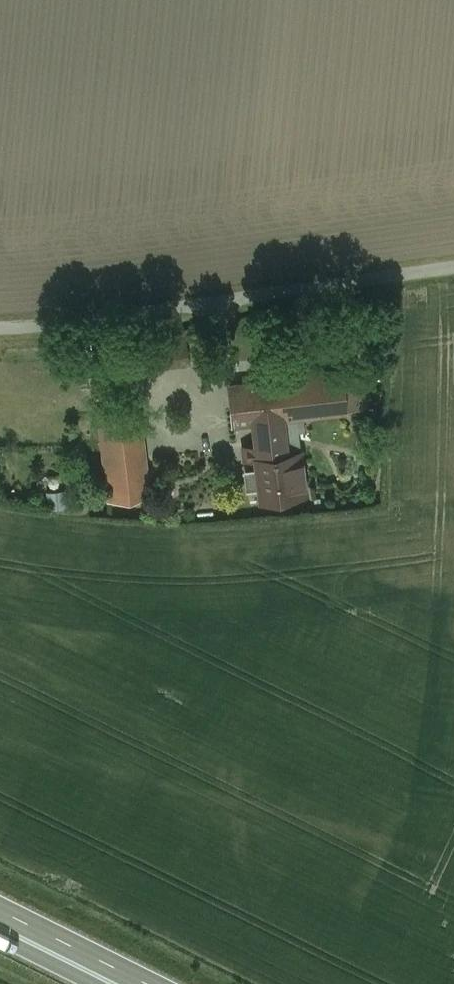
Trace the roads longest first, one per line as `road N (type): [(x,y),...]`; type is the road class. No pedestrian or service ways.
road 1 (unclassified): [(453,267),(0,328)]
road 2 (trunk): [(150,983),(0,911)]

